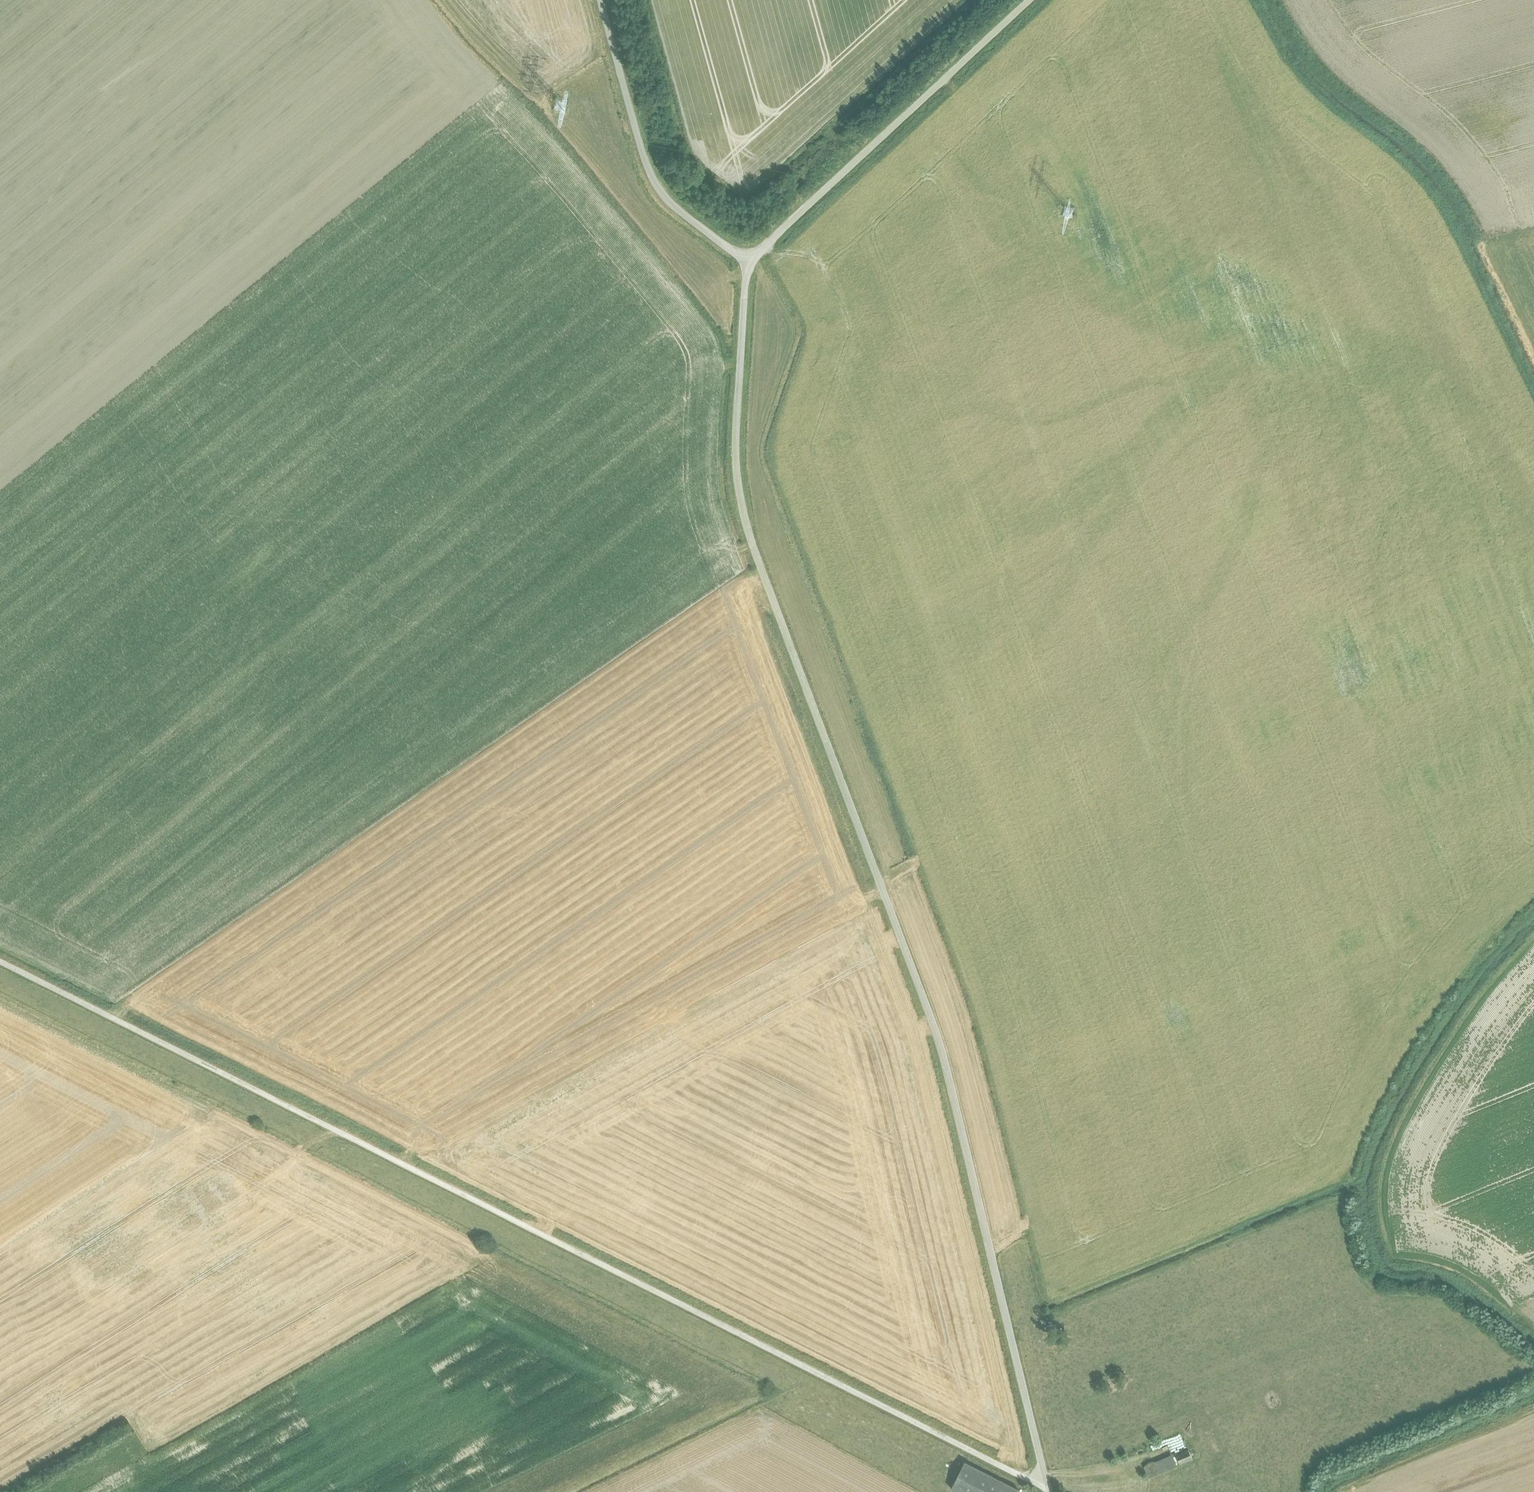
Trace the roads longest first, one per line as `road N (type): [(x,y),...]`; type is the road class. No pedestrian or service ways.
road 1 (unclassified): [(1045,1480),(939,1041),(753,525),(740,465),(748,262)]
road 2 (unclassified): [(1045,1480),(1027,1478),(0,960)]
road 3 (unclassified): [(748,262),(1030,0)]
road 4 (unclassified): [(748,262),(651,176),(603,0)]

